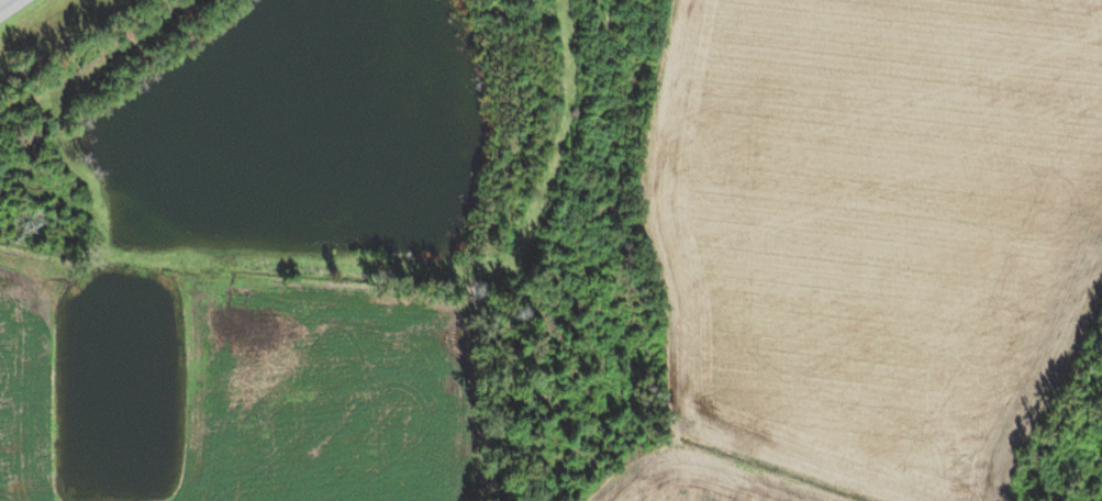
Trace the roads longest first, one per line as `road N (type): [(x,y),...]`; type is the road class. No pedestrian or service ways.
road 1 (track): [(476,500),(480,379),(472,276),(478,265),(507,264),(535,219),(561,149),(577,77),(566,0)]

